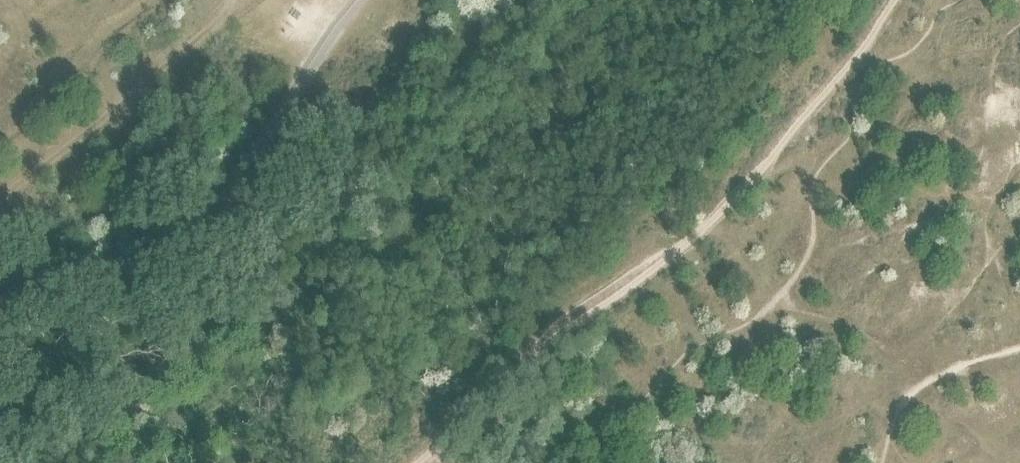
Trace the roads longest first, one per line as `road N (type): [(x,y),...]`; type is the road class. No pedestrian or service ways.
road 1 (track): [(231,0),(0,182)]

